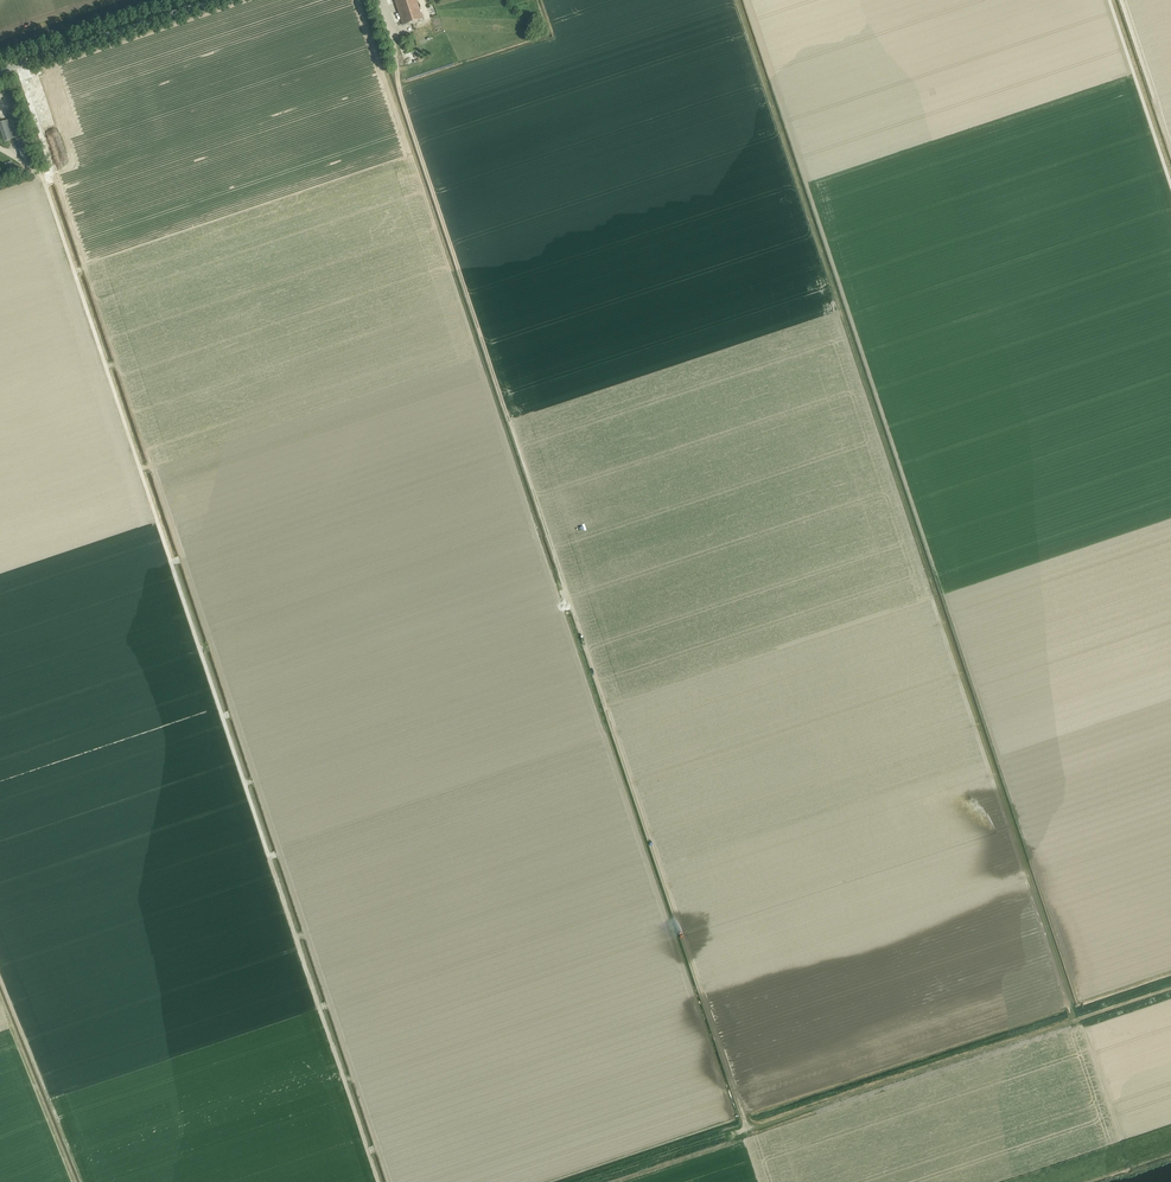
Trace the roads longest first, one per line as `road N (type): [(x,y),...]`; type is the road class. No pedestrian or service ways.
road 1 (unclassified): [(0,71),(213,0)]

